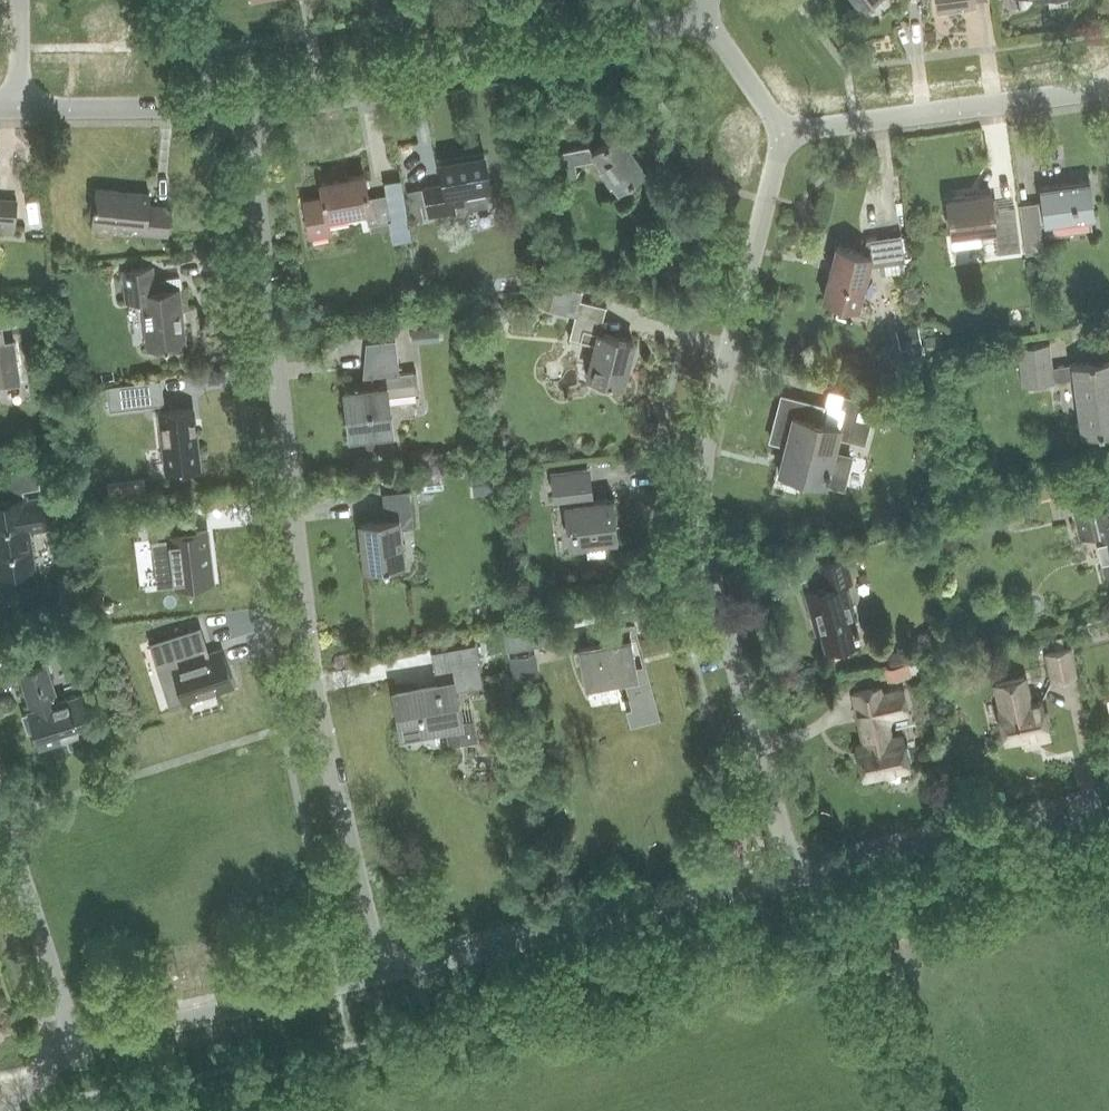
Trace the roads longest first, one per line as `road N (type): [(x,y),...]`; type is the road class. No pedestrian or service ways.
road 1 (residential): [(380,972),(324,731),(247,106)]
road 2 (residential): [(793,876),(702,517),(705,447),(782,131)]
road 3 (residential): [(247,106),(705,19)]
road 4 (residential): [(380,972),(793,876)]
road 5 (residential): [(782,131),(1108,87)]
road 6 (residential): [(793,876),(1108,804)]
road 7 (residential): [(75,1044),(380,972)]
road 8 (residential): [(75,1044),(0,814)]
road 9 (residential): [(18,106),(247,106)]
road 10 (residential): [(705,19),(782,131)]

